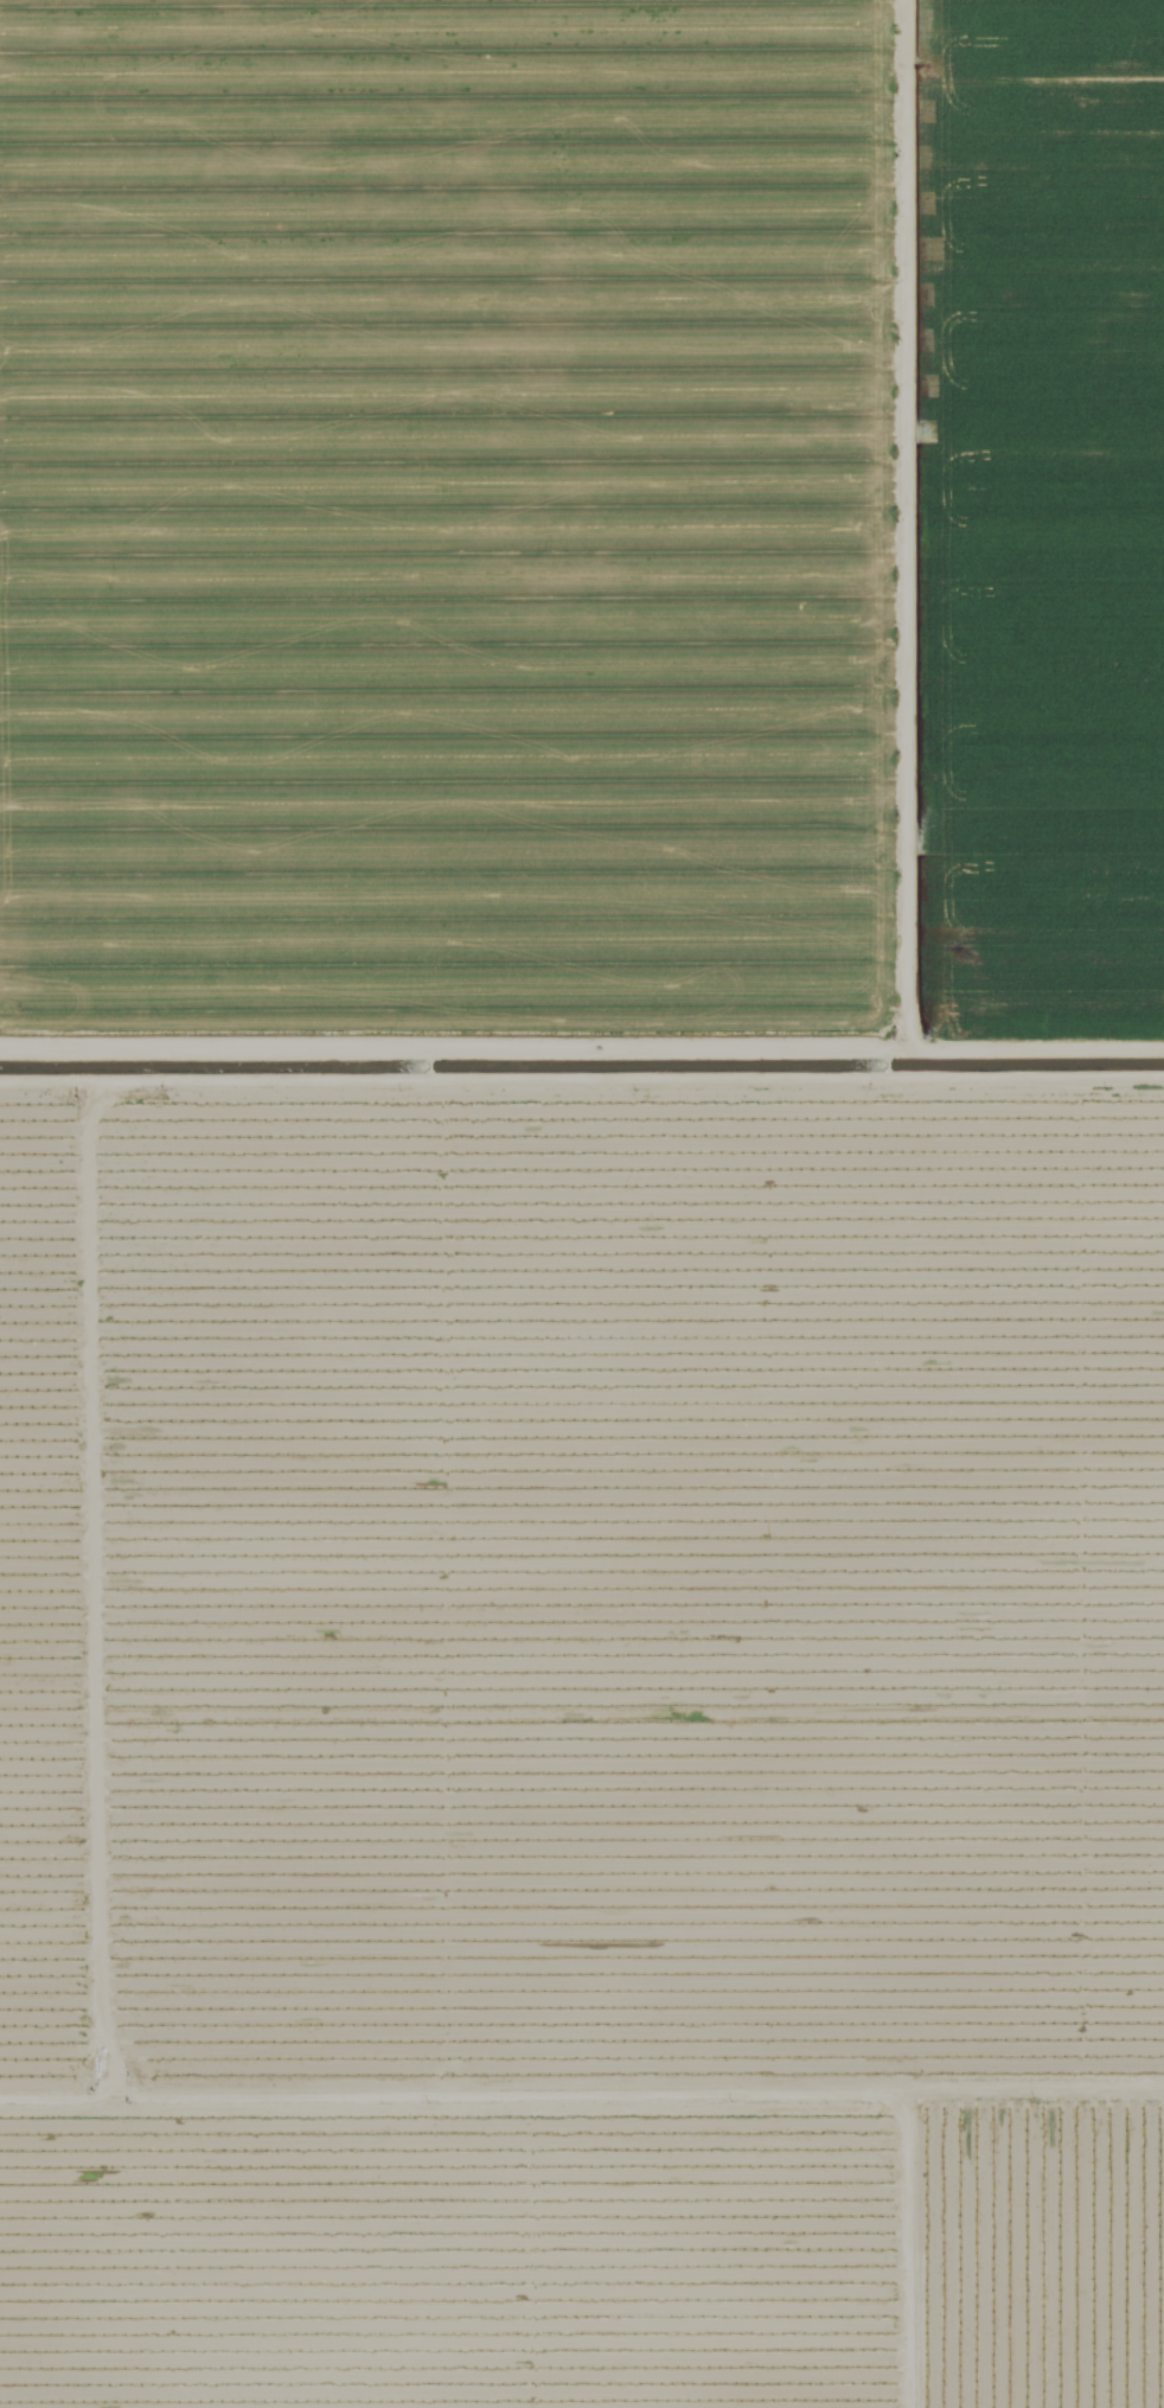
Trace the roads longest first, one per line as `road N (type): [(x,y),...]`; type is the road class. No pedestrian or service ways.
road 1 (track): [(1163,2085),(0,2101)]

